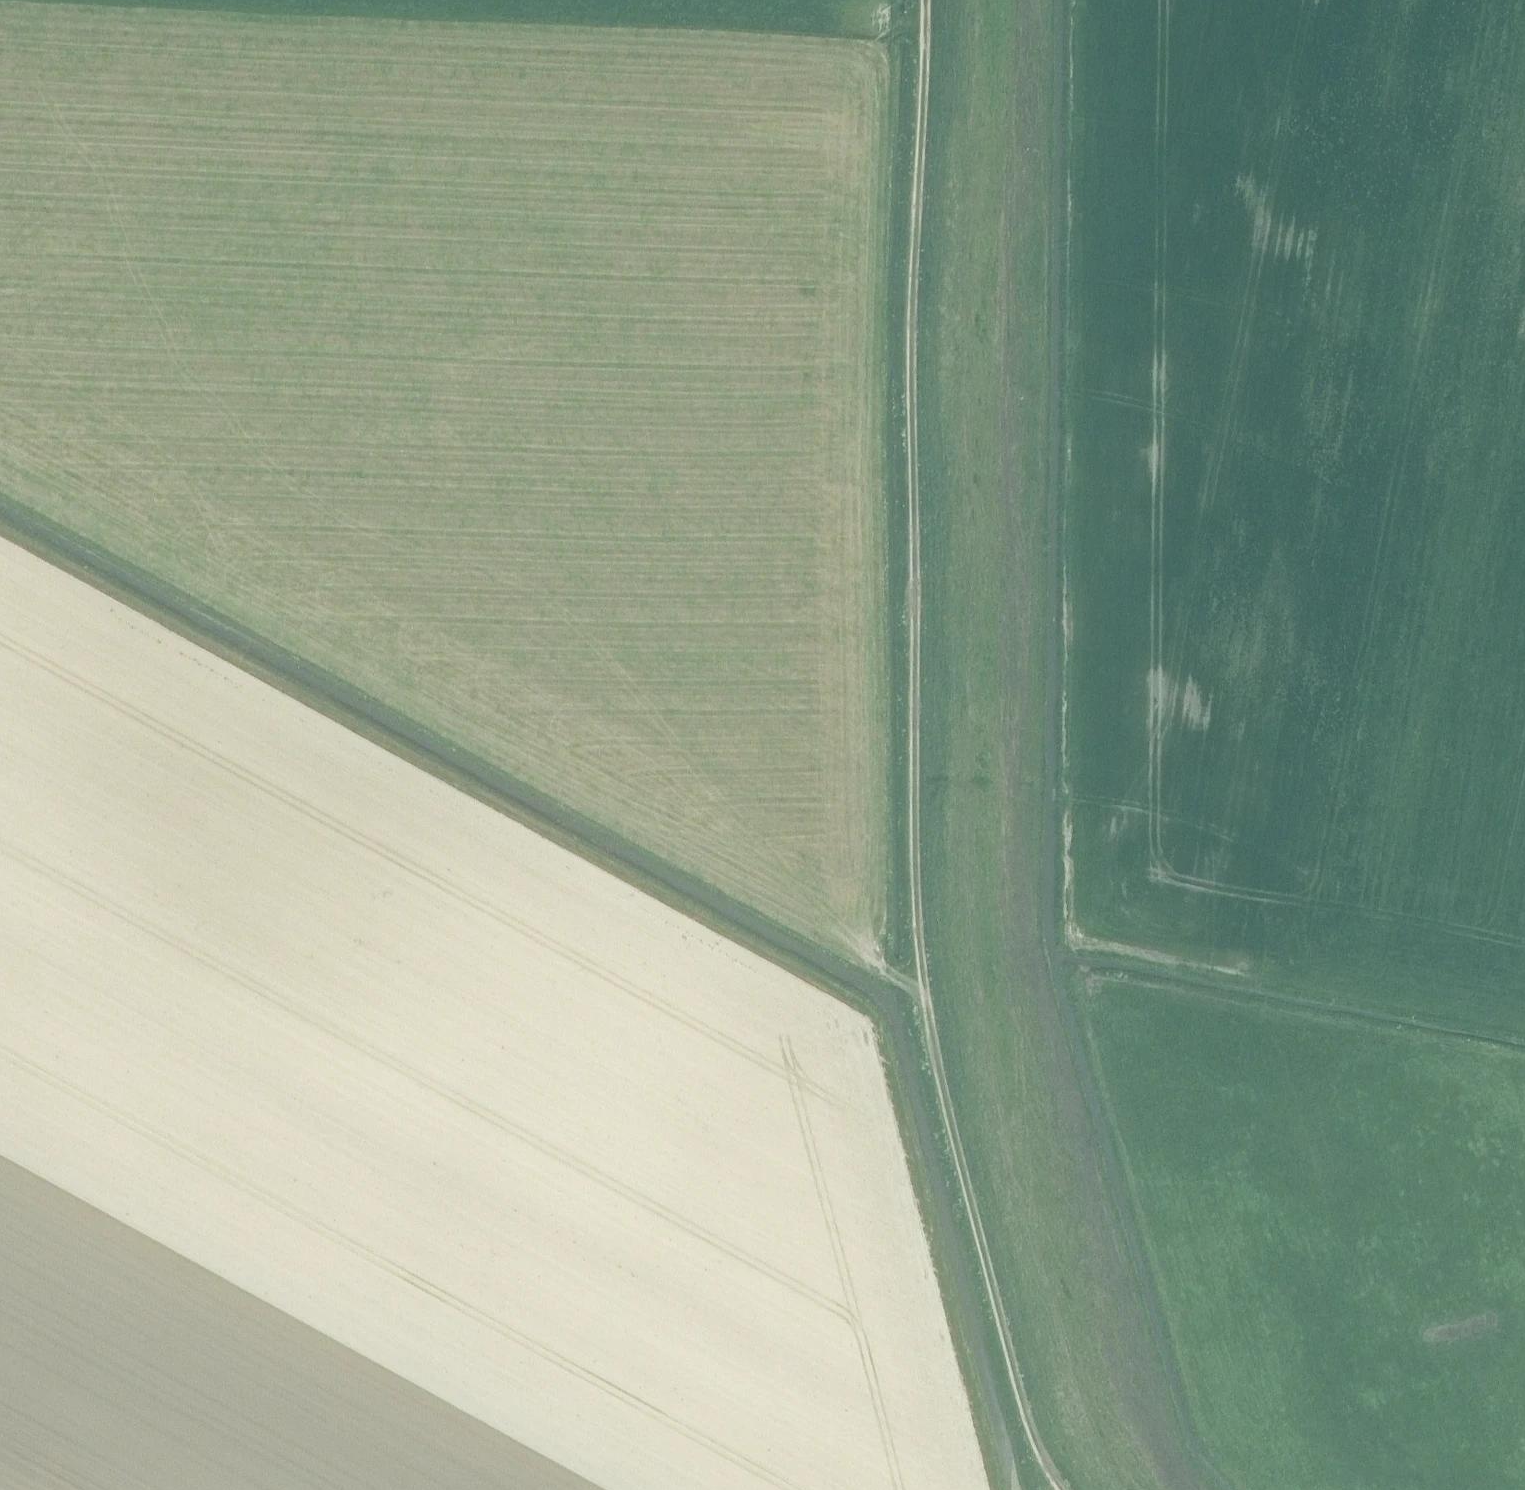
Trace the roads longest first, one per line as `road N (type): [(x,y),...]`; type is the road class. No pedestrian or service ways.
road 1 (track): [(910,0),(896,401),(895,978),(1022,1442),(1052,1489)]

